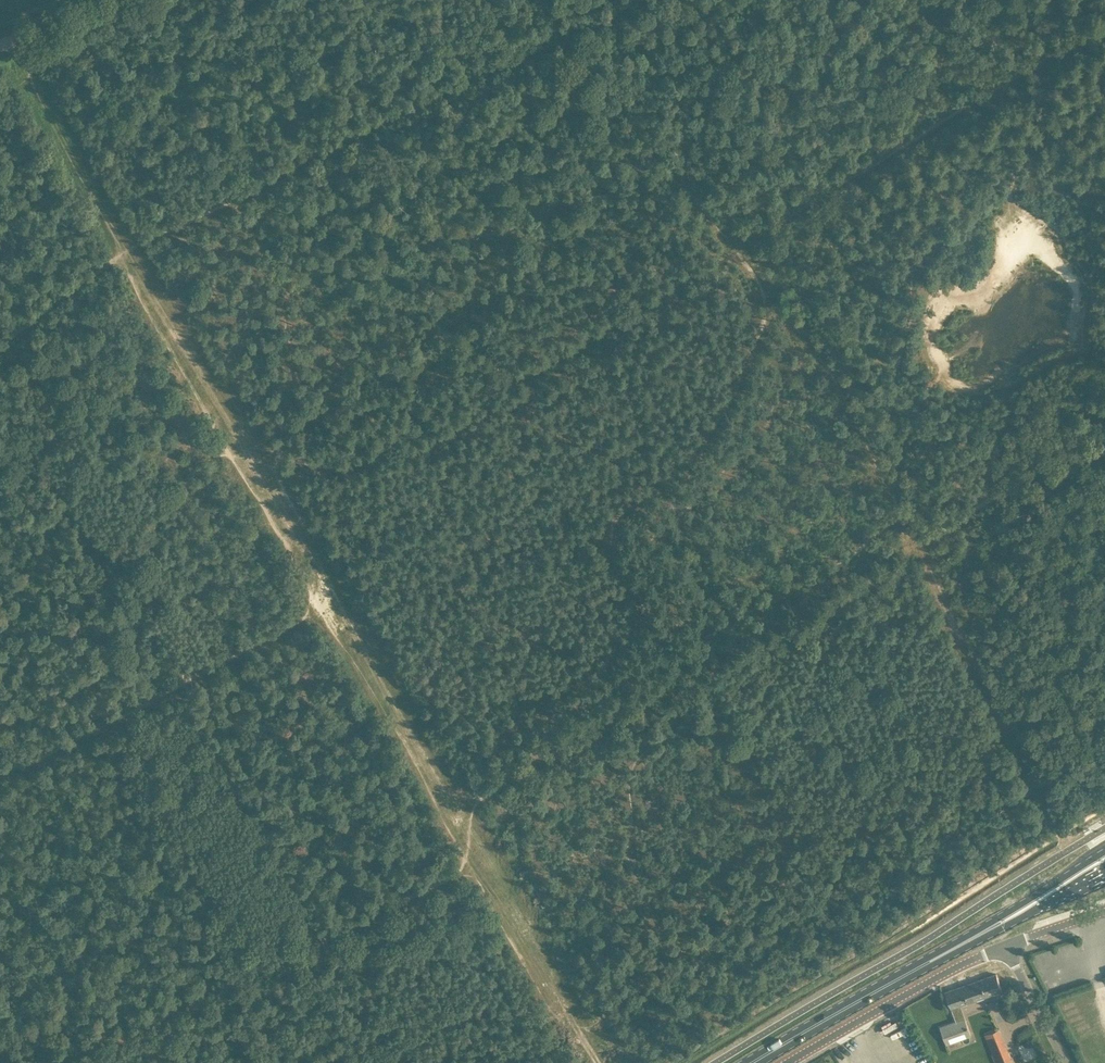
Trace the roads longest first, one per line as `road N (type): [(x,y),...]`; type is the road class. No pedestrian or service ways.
road 1 (track): [(459,808),(32,76)]
road 2 (track): [(739,253),(532,0)]
road 3 (track): [(1040,799),(915,547)]
road 4 (track): [(910,539),(859,422),(804,333),(773,298)]
road 5 (primary): [(752,1062),(986,931)]
road 6 (unclassified): [(787,1062),(963,961),(1006,945)]
road 7 (track): [(603,1062),(488,863)]
road 8 (primary): [(1104,850),(986,931)]
road 9 (track): [(124,0),(0,51)]
road 10 (unclassified): [(1066,1062),(1006,945)]
road 11 (primary): [(986,931),(1104,873)]

